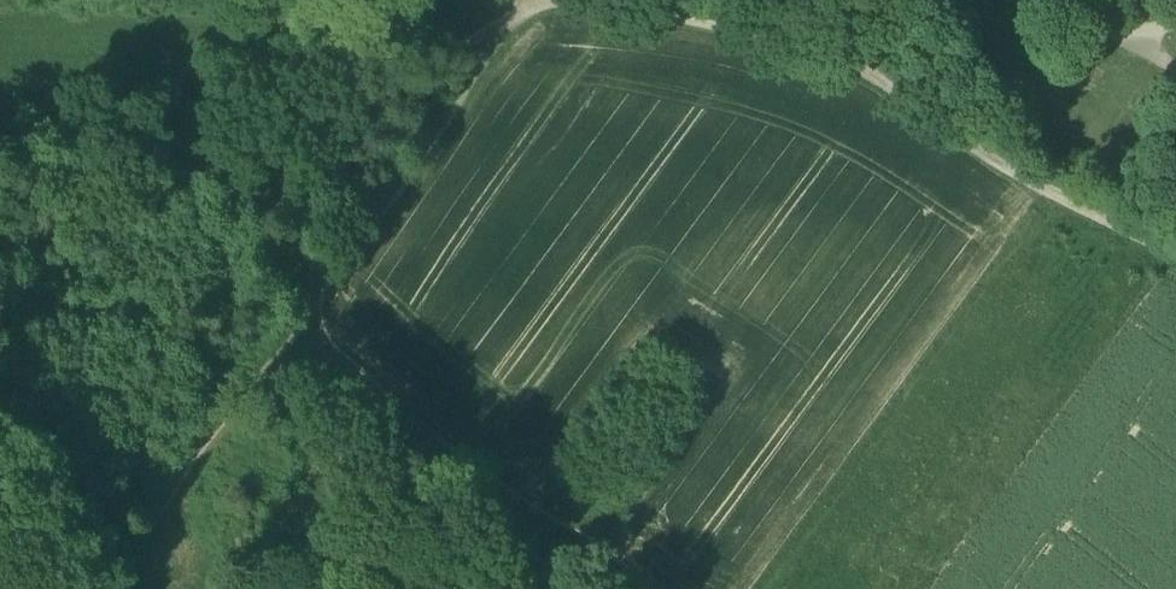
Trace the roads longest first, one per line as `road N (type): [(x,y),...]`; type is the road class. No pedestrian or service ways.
road 1 (track): [(539,0),(284,346)]
road 2 (track): [(1175,247),(1008,167),(884,71)]
road 3 (track): [(884,71),(659,0)]
road 4 (track): [(273,360),(130,544)]

